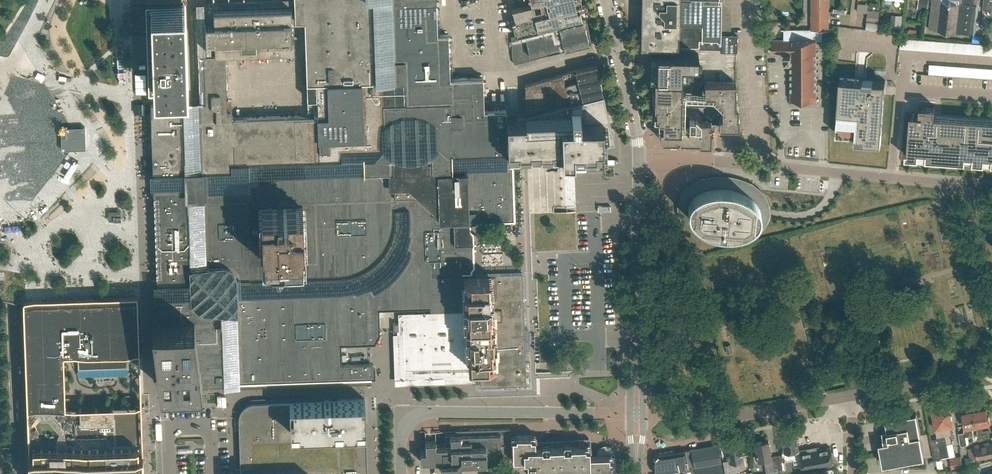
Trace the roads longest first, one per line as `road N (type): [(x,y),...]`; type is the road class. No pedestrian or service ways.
road 1 (secondary): [(22,473),(7,0)]
road 2 (residential): [(640,154),(991,188)]
road 3 (unclassified): [(401,473),(400,440),(423,414),(637,414)]
road 4 (unclassified): [(637,414),(640,154)]
road 5 (unclassified): [(637,414),(728,417),(849,396)]
road 6 (unclassified): [(640,154),(606,0)]
road 7 (unclassified): [(849,396),(991,370)]

